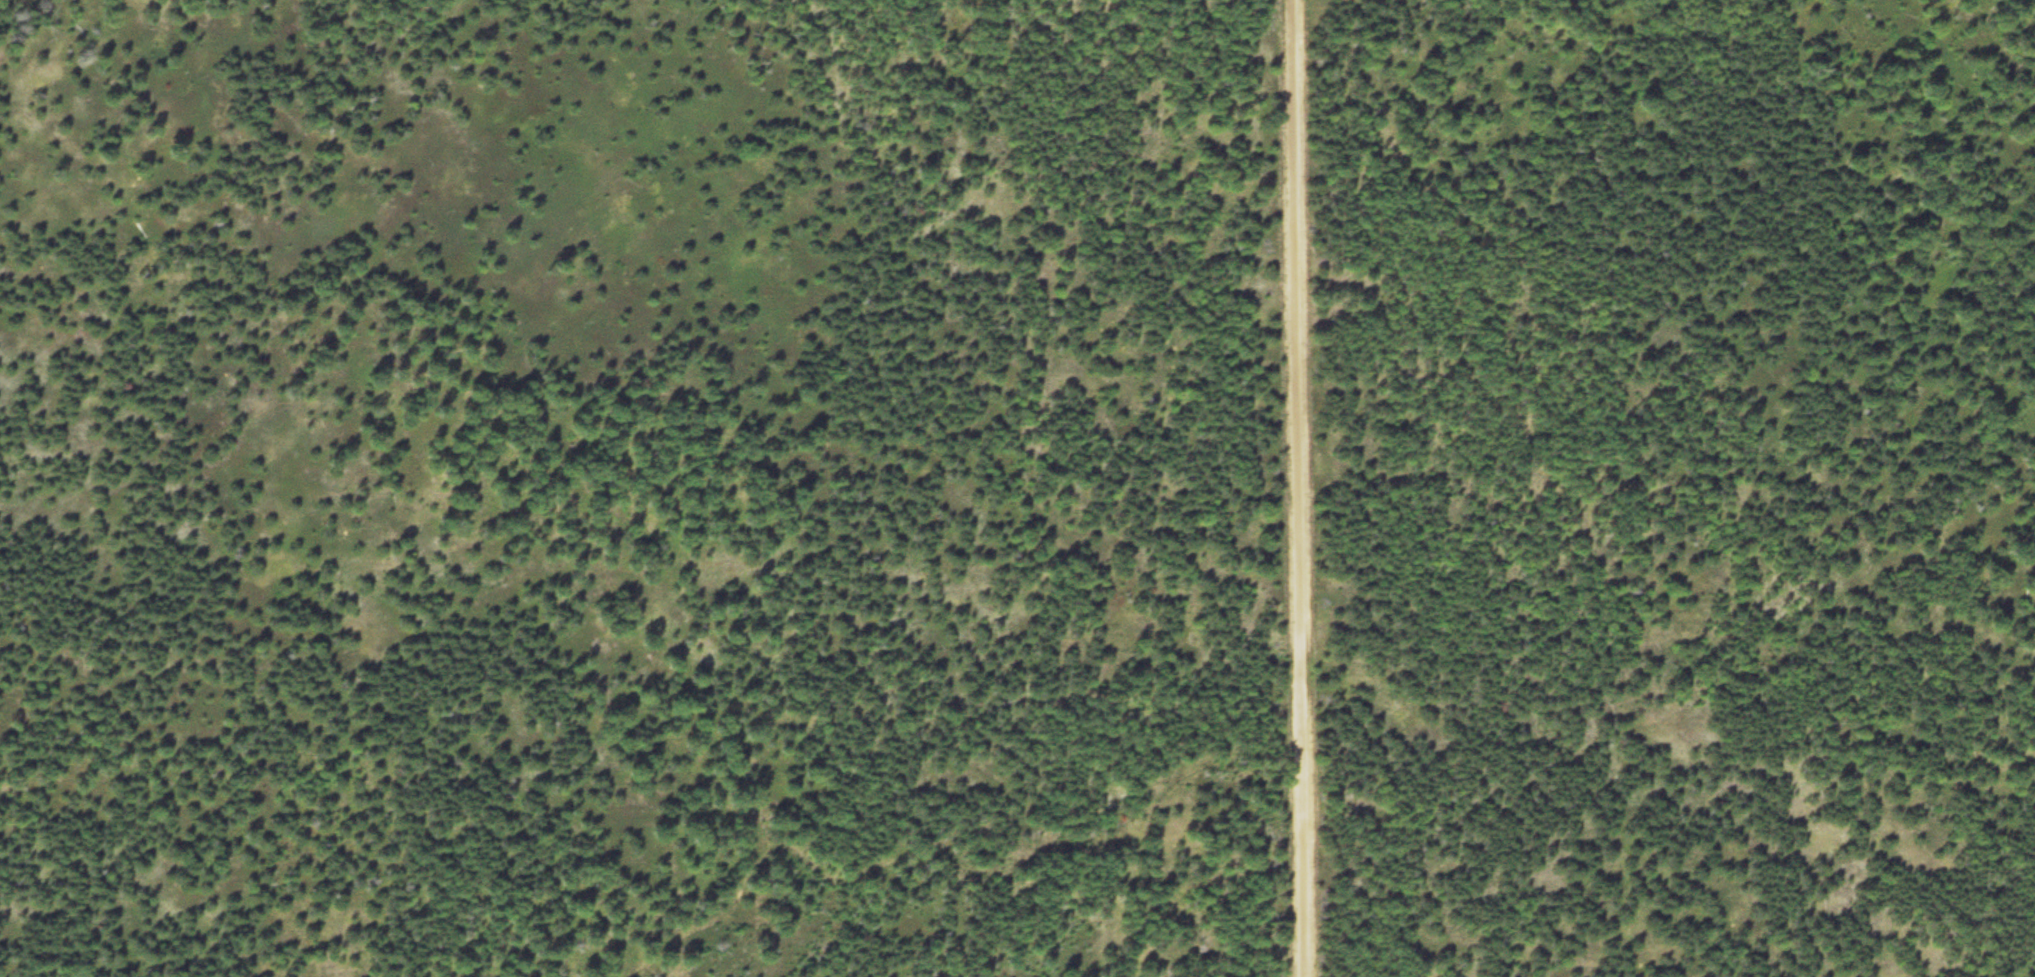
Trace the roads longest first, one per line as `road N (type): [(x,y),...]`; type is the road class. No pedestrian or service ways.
road 1 (residential): [(1308,976),(1295,0)]

